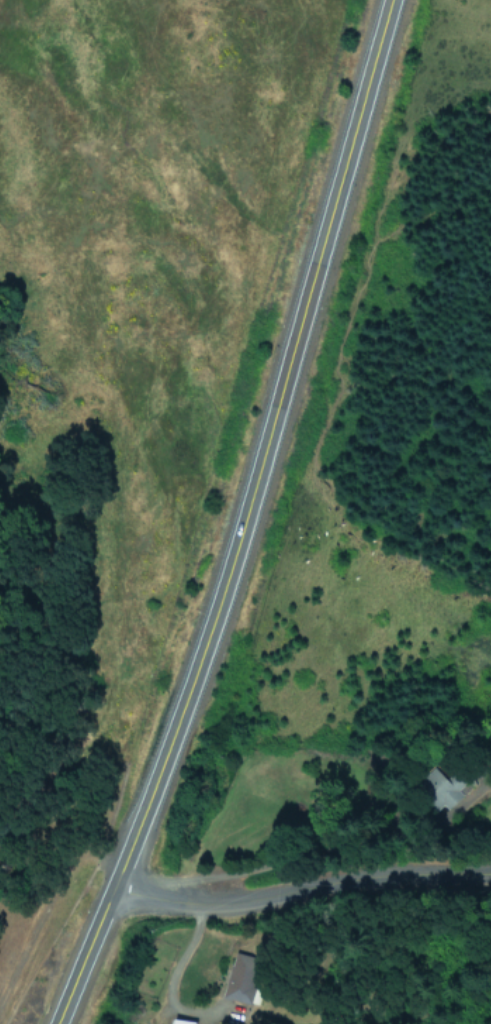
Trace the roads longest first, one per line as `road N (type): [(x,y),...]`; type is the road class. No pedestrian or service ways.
road 1 (secondary): [(383,0),(213,602),(50,1023)]
road 2 (residential): [(103,893),(219,908),(337,878),(490,866)]
road 3 (residential): [(253,469),(490,256)]

